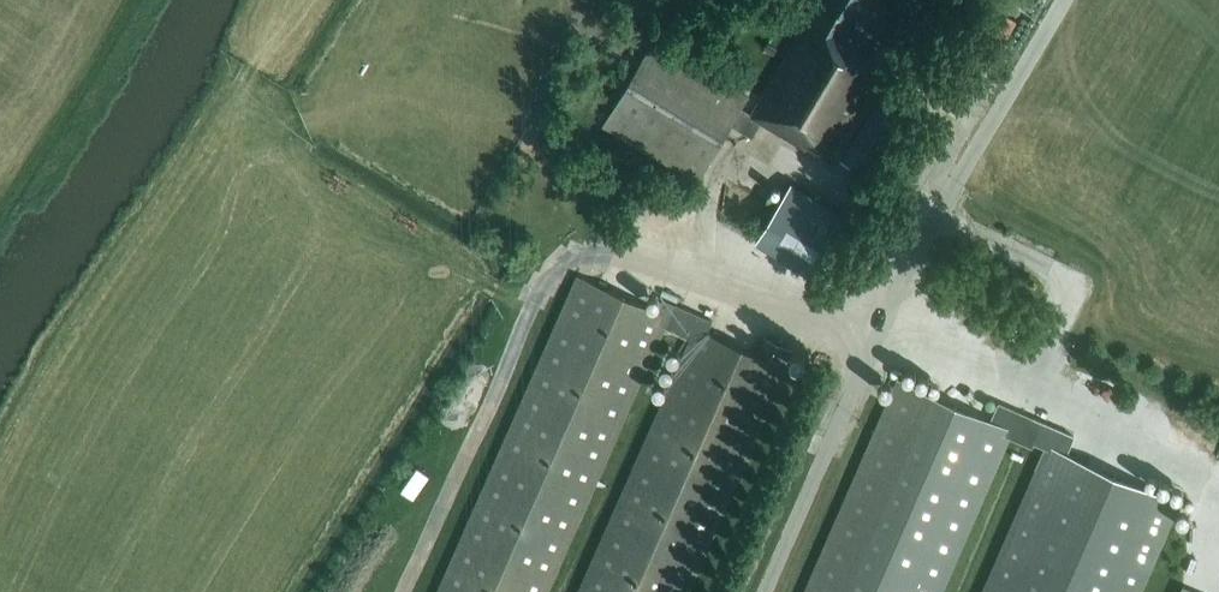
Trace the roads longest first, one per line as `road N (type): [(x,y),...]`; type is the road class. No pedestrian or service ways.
road 1 (unclassified): [(766,591),(911,266),(1063,0)]

